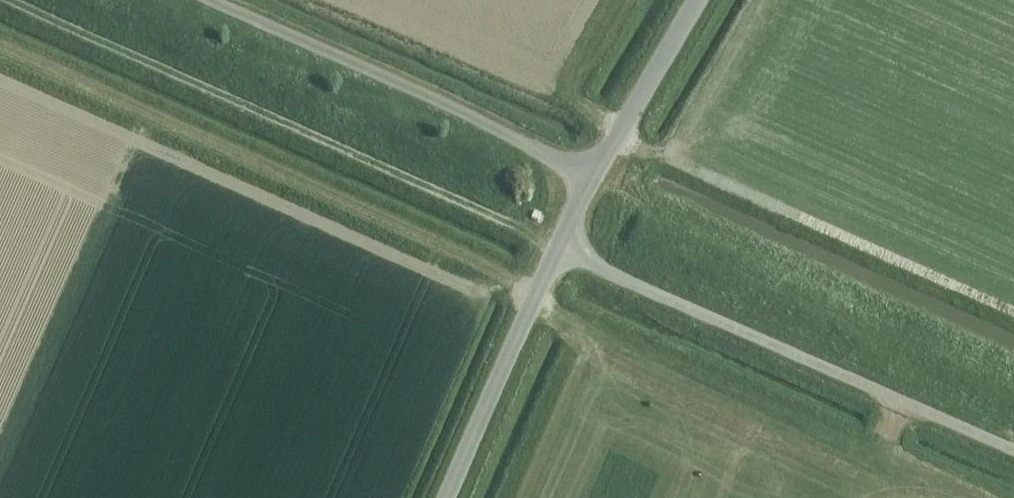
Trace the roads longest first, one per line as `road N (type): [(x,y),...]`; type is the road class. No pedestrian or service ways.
road 1 (unclassified): [(1013,451),(559,248)]
road 2 (unclassified): [(590,178),(203,0)]
road 3 (unclassified): [(439,497),(559,248)]
road 4 (unclassified): [(590,178),(691,0)]

